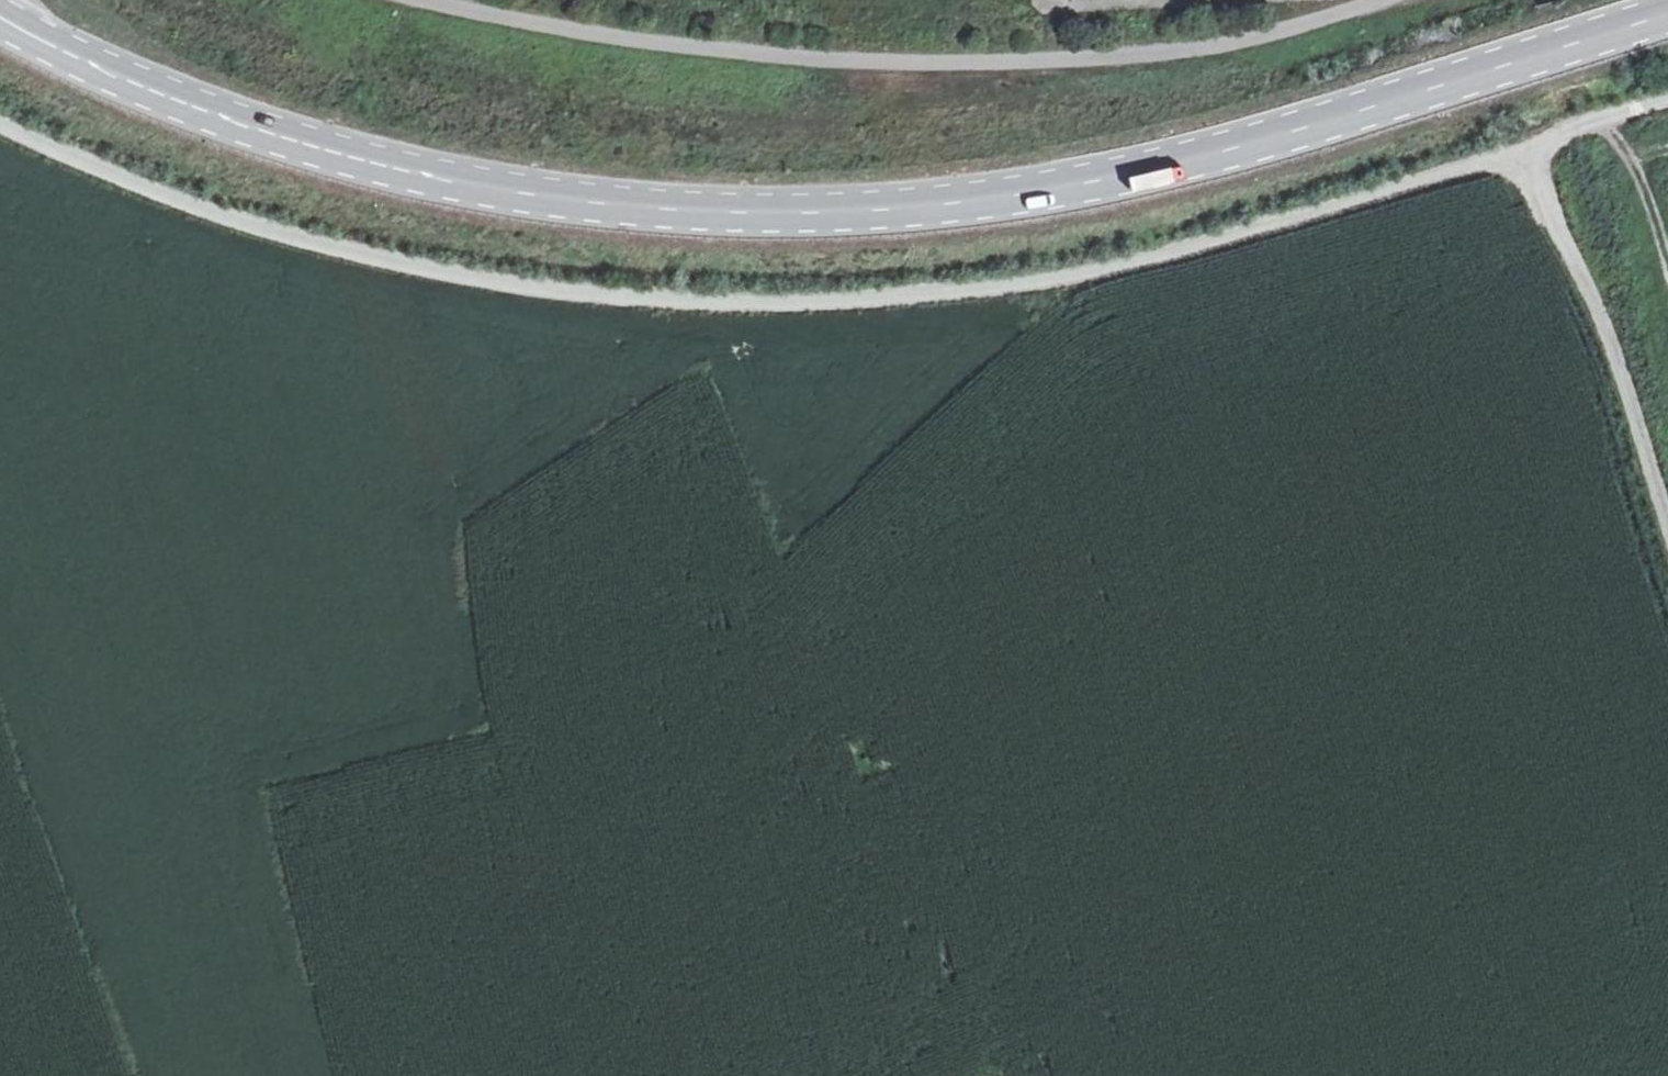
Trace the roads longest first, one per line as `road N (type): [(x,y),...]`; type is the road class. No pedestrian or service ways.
road 1 (secondary): [(0,16),(146,87),(309,144),(490,183),(732,210),(954,202),(1070,184),(1339,116),(1667,13)]
road 2 (track): [(1522,146),(1591,284),(1667,541)]

